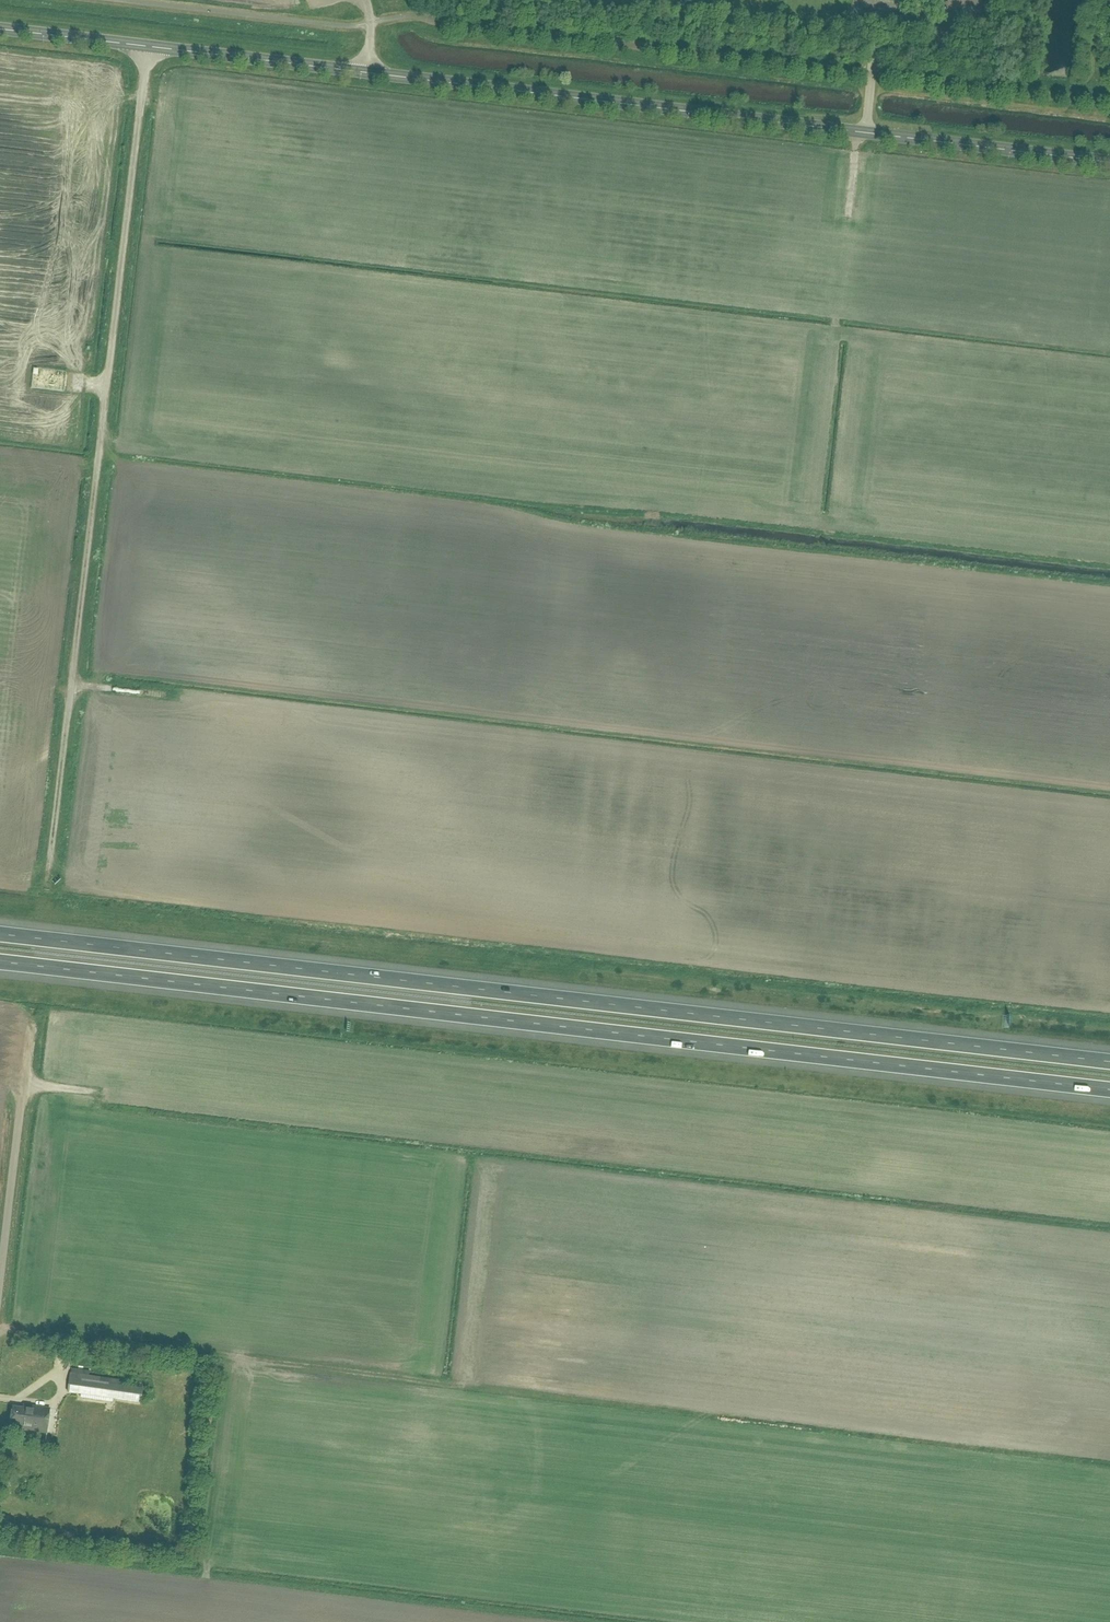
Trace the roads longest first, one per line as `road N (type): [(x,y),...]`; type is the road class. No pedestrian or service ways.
road 1 (motorway): [(1109,1062),(0,934)]
road 2 (motorway): [(0,962),(1109,1090)]
road 3 (unclassified): [(46,887),(148,47)]
road 4 (tertiary): [(1109,163),(366,73)]
road 5 (track): [(848,215),(878,52),(936,45),(961,0)]
road 6 (tertiary): [(366,73),(148,47)]
road 7 (unclassified): [(0,1299),(26,1084)]
road 8 (tertiary): [(148,47),(0,30)]

